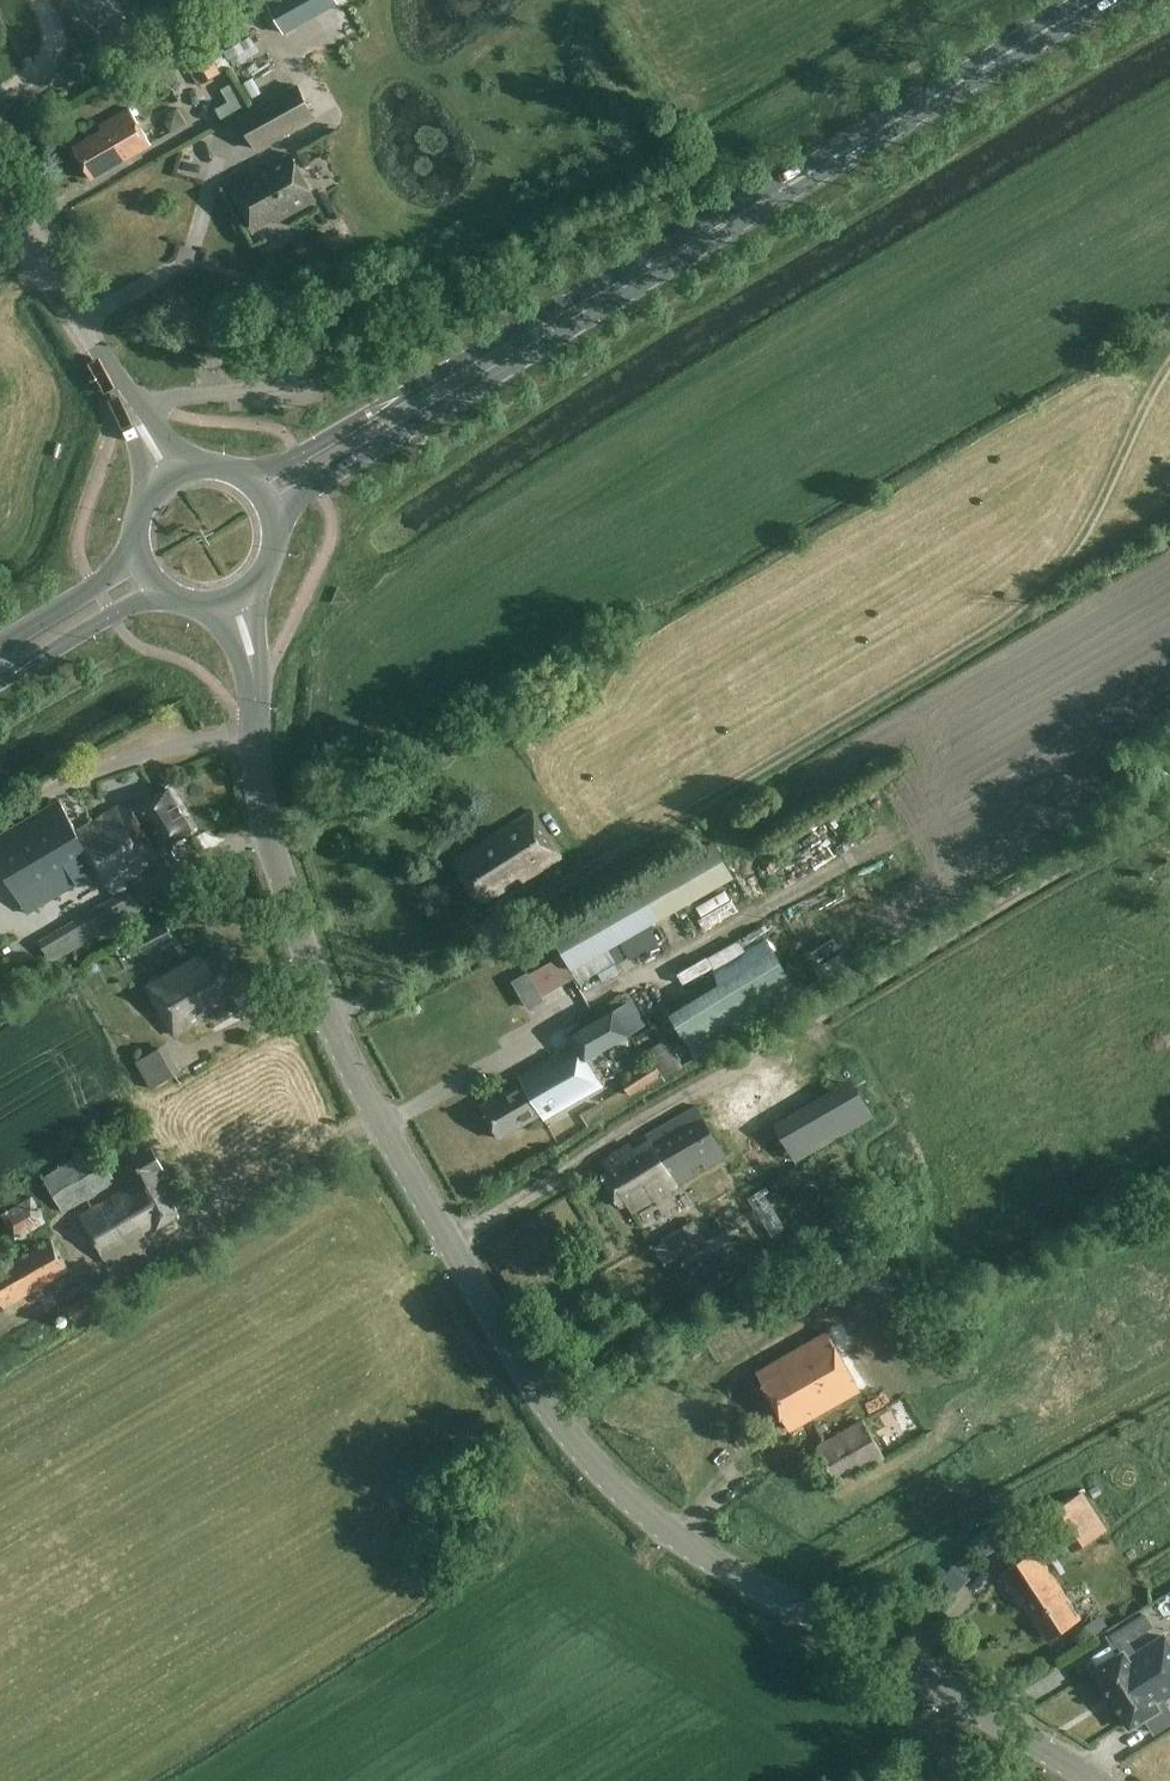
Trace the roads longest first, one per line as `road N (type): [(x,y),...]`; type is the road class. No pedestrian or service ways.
road 1 (tertiary): [(1094,1780),(700,1553),(629,1498),(548,1408),(459,1265),(324,1007),(263,811),(251,663),(234,601)]
road 2 (primary): [(762,199),(251,479)]
road 3 (primary): [(274,515),(762,199)]
road 4 (primary): [(762,199),(1093,0)]
road 5 (tertiary): [(170,472),(0,203)]
road 6 (primary): [(0,680),(159,590)]
road 7 (primary): [(138,560),(0,646)]

